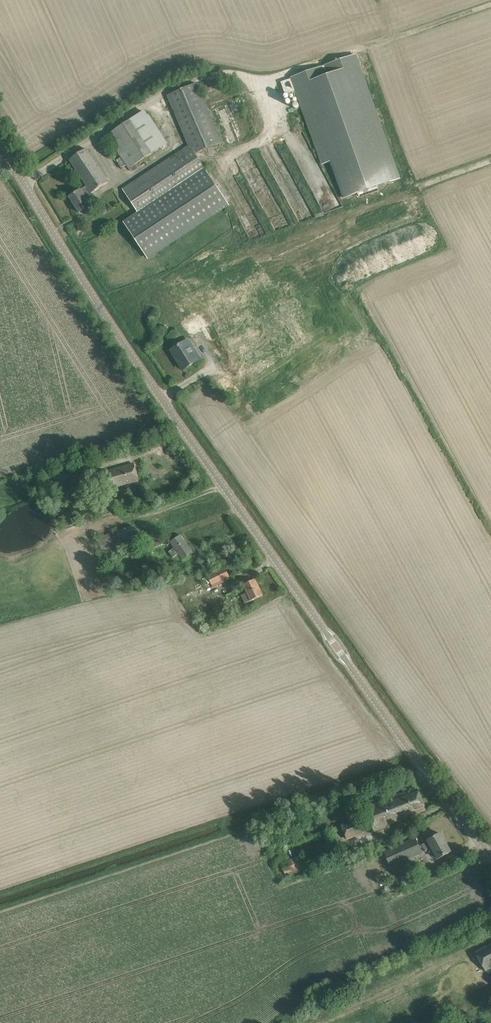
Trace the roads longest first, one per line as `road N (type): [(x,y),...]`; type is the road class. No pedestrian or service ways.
road 1 (unclassified): [(490,856),(146,378),(0,144)]

